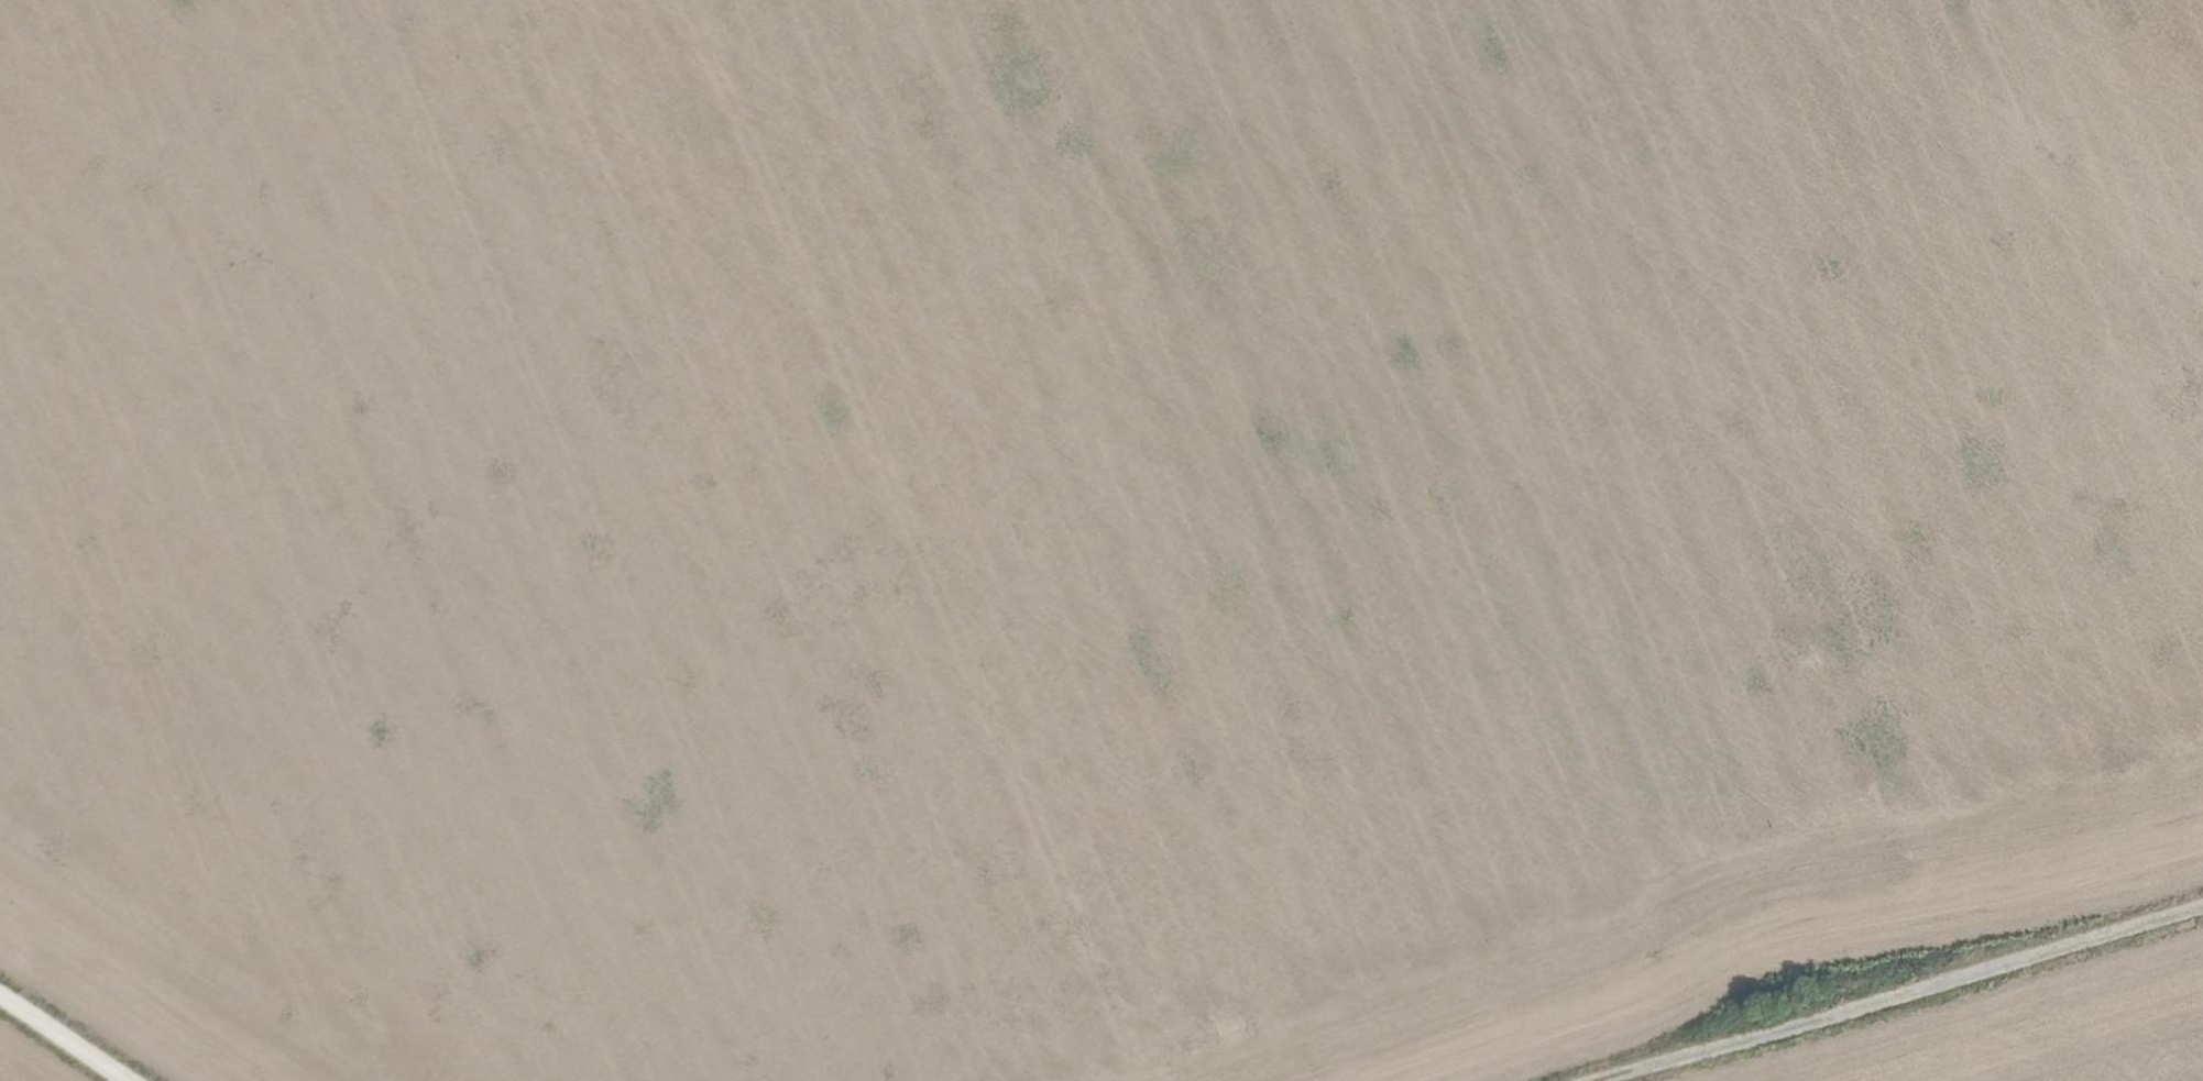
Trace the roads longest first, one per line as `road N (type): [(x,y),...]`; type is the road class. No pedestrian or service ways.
road 1 (track): [(1608,1080),(2202,909)]
road 2 (track): [(0,995),(130,1080)]

